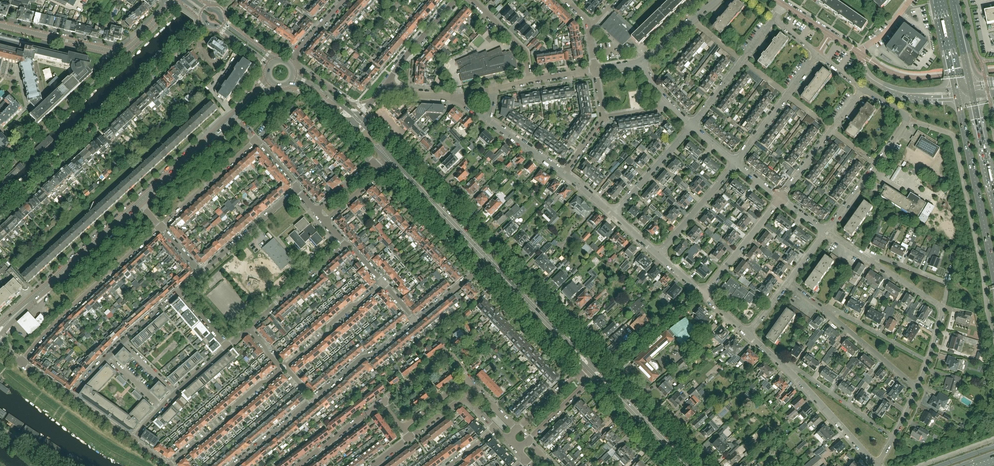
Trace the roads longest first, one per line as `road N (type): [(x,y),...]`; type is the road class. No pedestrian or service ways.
road 1 (residential): [(0,212),(206,23)]
road 2 (tertiary): [(0,25),(119,51),(174,0)]
road 3 (residential): [(20,363),(161,227)]
road 4 (residential): [(826,232),(906,118),(862,88)]
road 5 (secondary): [(0,329),(139,203)]
road 6 (primary): [(958,95),(993,271)]
road 7 (residential): [(497,253),(387,140),(381,145)]
road 8 (residential): [(71,397),(179,291)]
road 9 (residential): [(602,361),(497,253)]
road 10 (residential): [(168,465),(283,368)]
road 11 (residential): [(703,465),(602,361)]
road 12 (residential): [(578,371),(479,269)]
road 13 (residential): [(780,198),(862,88)]
road 14 (residential): [(479,269),(383,171)]
road 15 (residential): [(735,163),(818,54)]
road 16 (residential): [(132,441),(228,347)]
road 17 (residential): [(692,126),(774,20)]
road 18 (residential): [(283,368),(383,282)]
road 19 (secondary): [(139,203),(235,115)]
road 20 (residential): [(161,227),(257,140)]
road 21 (residential): [(876,465),(788,370)]
road 22 (residential): [(313,399),(415,321)]
road 23 (residential): [(249,328),(345,245)]
road 24 (residential): [(201,273),(296,190)]
road 25 (residential): [(893,437),(788,370)]
road 26 (residential): [(703,294),(780,198)]
road 27 (residential): [(918,388),(824,311)]
road 28 (residential): [(958,95),(890,89),(871,77),(856,52)]

